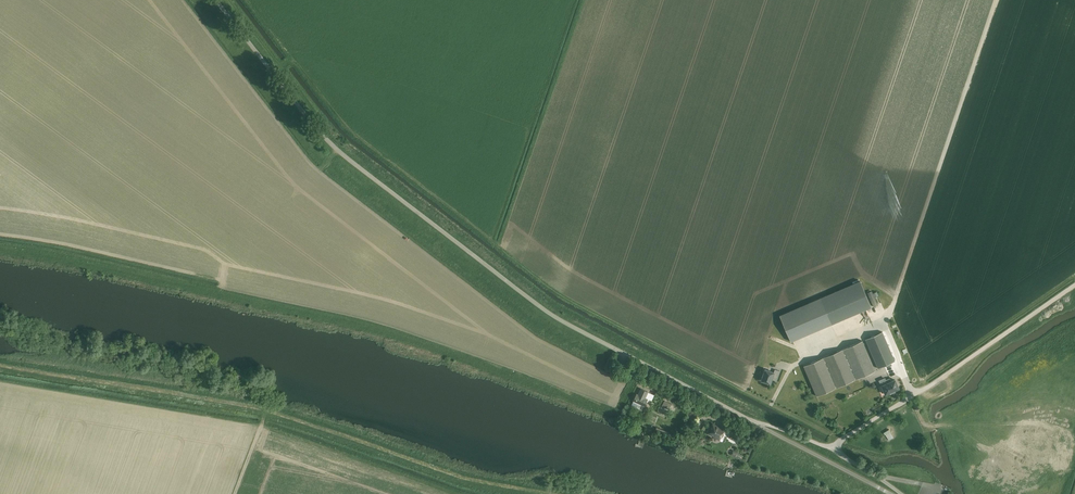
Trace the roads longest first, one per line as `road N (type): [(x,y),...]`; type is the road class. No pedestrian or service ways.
road 1 (unclassified): [(755,422),(551,315),(352,162),(215,0)]
road 2 (track): [(525,493),(266,413)]
road 3 (track): [(266,413),(0,367)]
road 4 (track): [(913,396),(1074,285)]
road 5 (unclassified): [(891,493),(755,422)]

